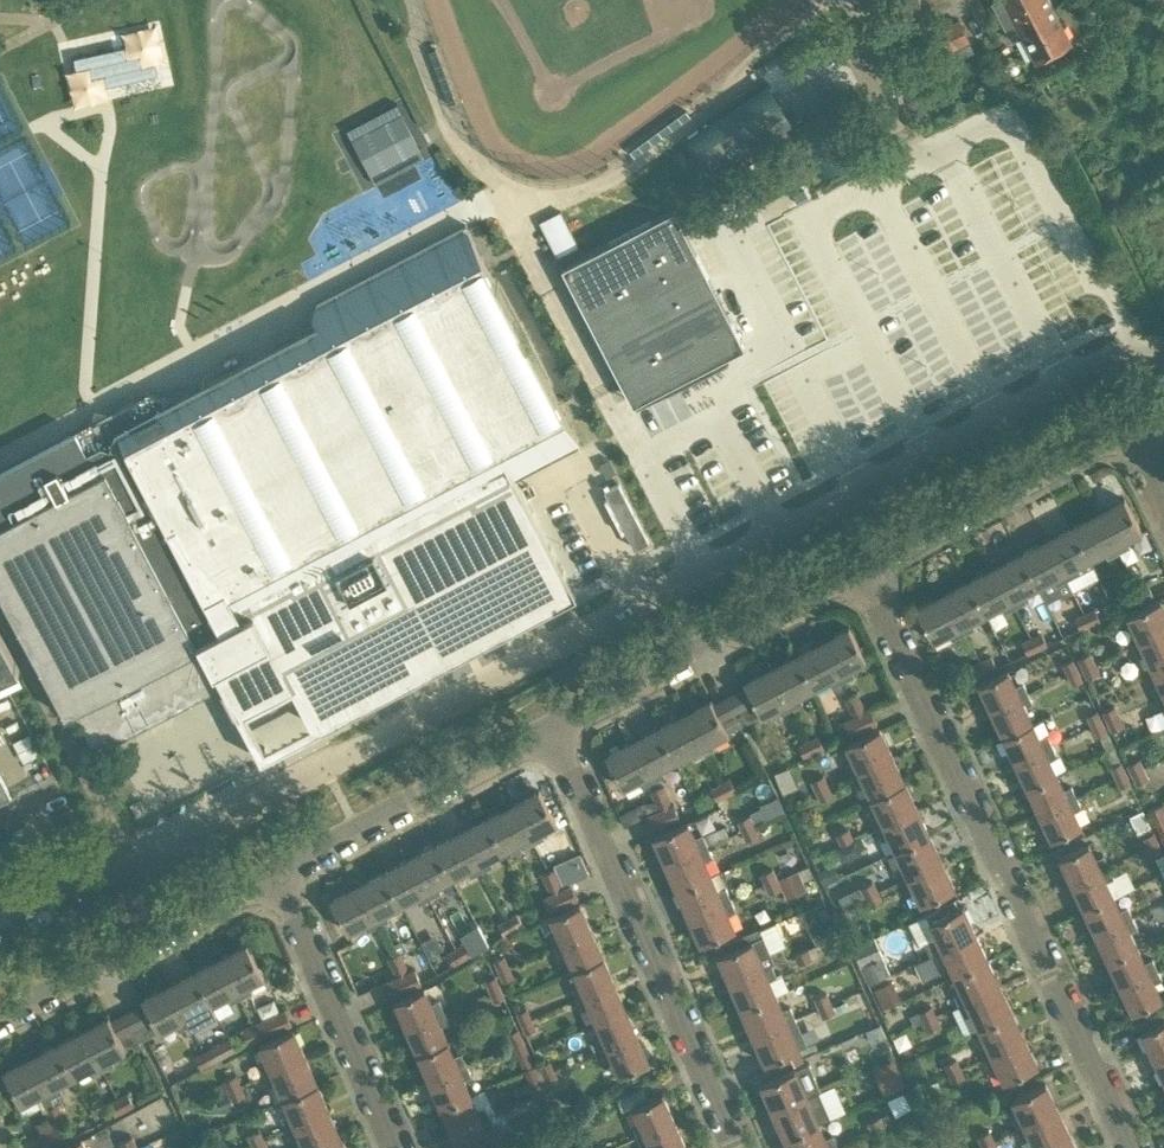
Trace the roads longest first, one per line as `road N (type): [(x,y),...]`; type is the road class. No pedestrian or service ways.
road 1 (residential): [(1129,1147),(858,568)]
road 2 (residential): [(550,730),(734,1147)]
road 3 (residential): [(550,730),(858,568)]
road 4 (residential): [(273,874),(550,730)]
road 5 (residential): [(0,1018),(273,874)]
road 6 (residential): [(858,568),(1131,425)]
road 7 (residential): [(392,1147),(273,874)]

